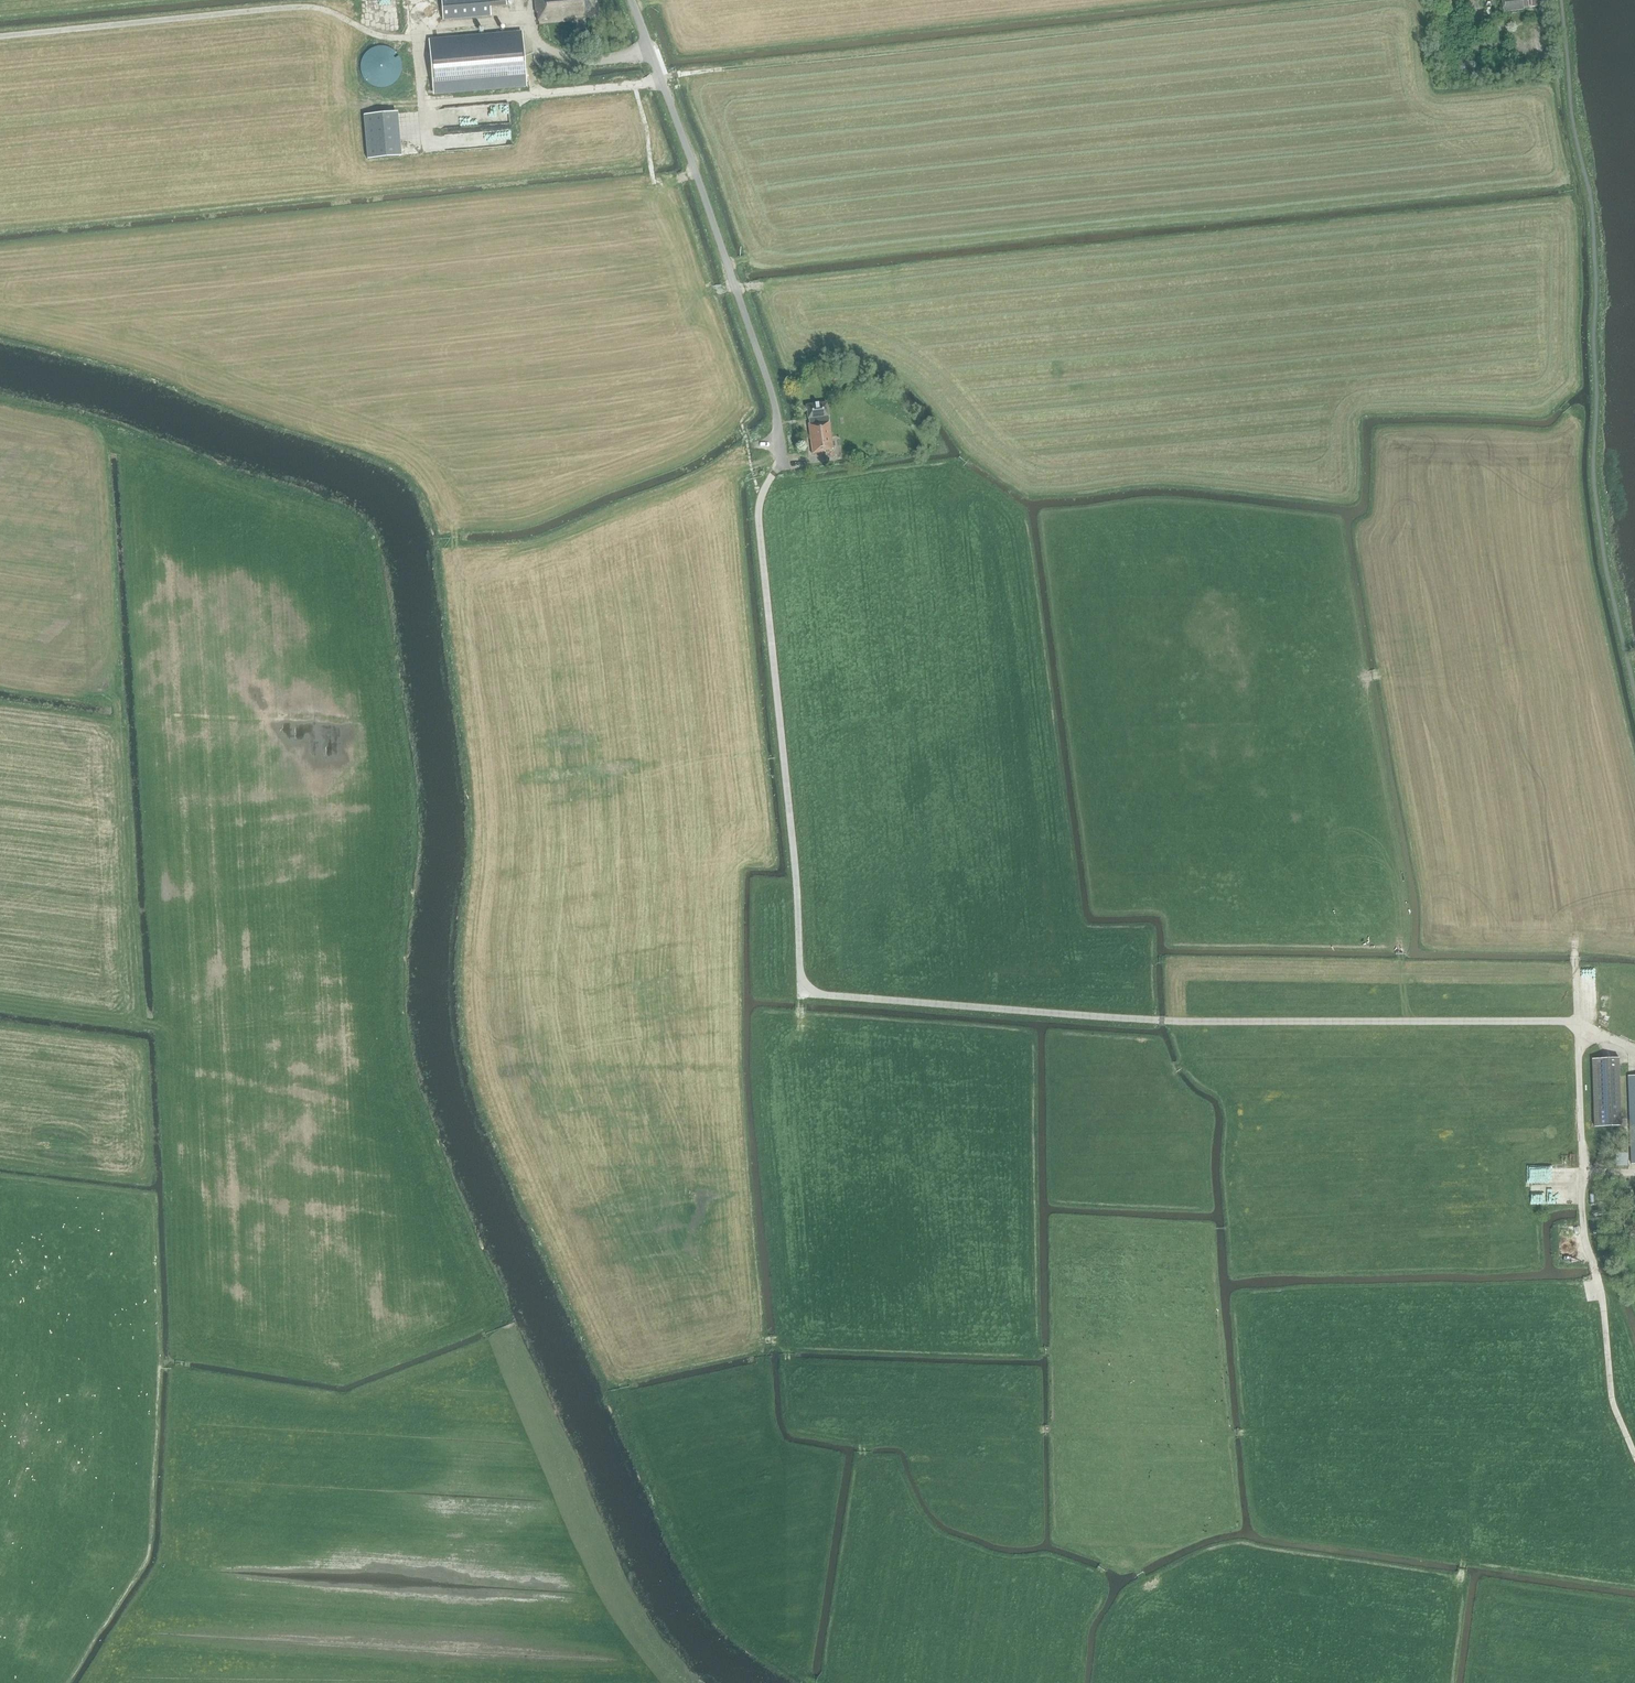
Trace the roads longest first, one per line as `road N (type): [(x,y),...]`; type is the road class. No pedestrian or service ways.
road 1 (track): [(0,36),(293,7),(320,8),(399,38),(527,17)]
road 2 (unclassified): [(782,462),(765,375),(631,0)]
road 3 (track): [(1634,1457),(1612,1402),(1602,1300),(1583,1226),(1582,1173)]
road 4 (track): [(661,80),(422,105)]

